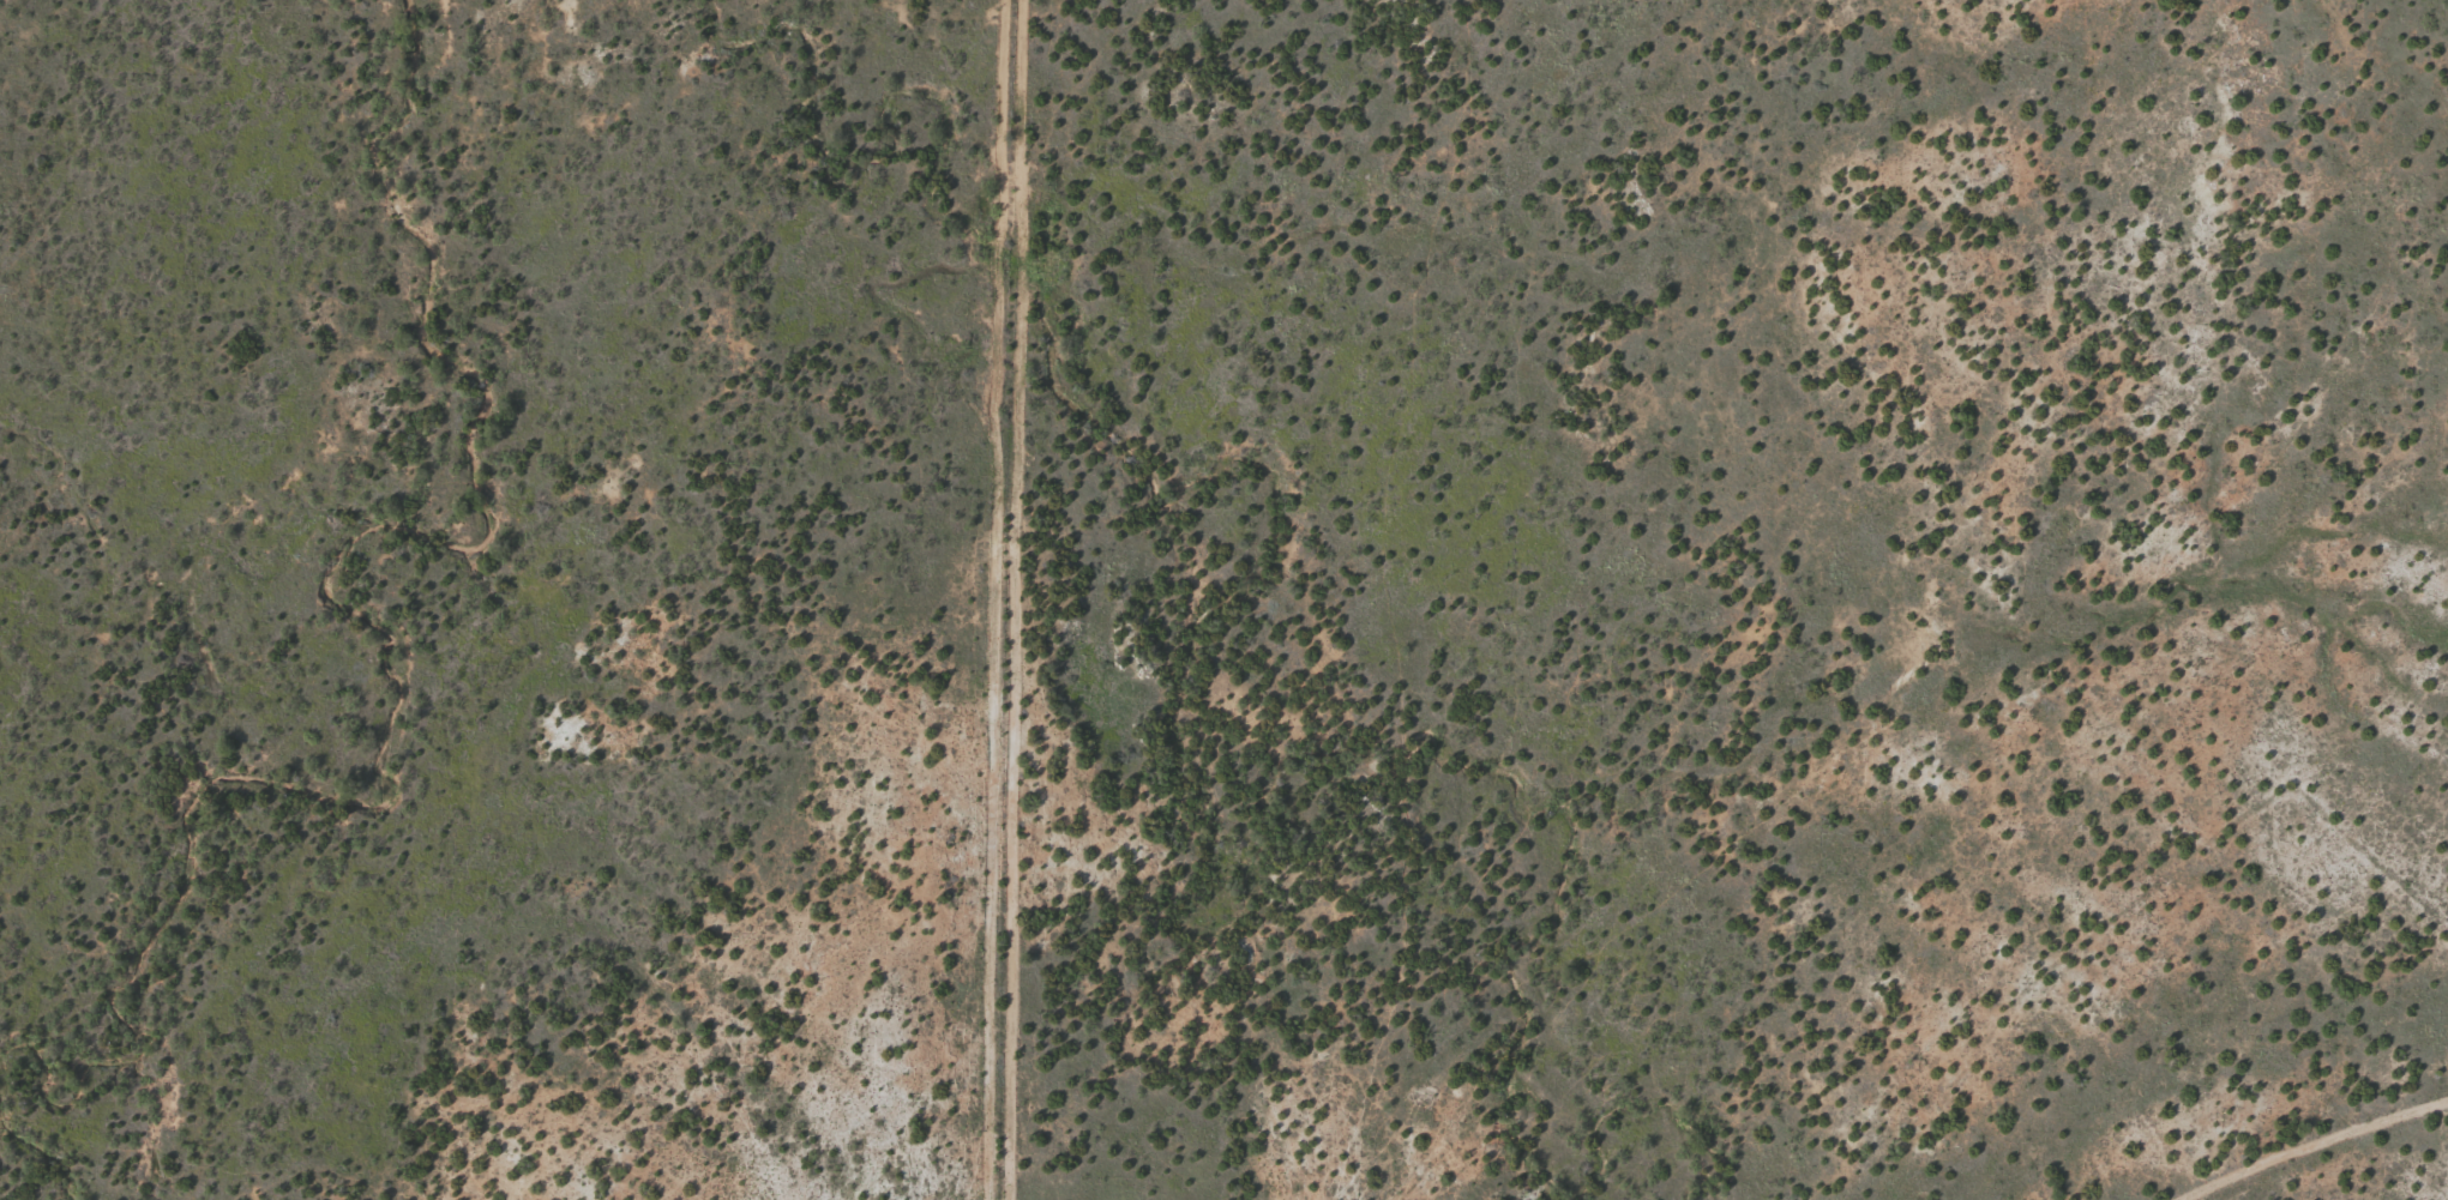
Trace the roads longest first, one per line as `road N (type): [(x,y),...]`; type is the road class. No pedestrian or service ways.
road 1 (track): [(2447,1143),(2265,1199)]

